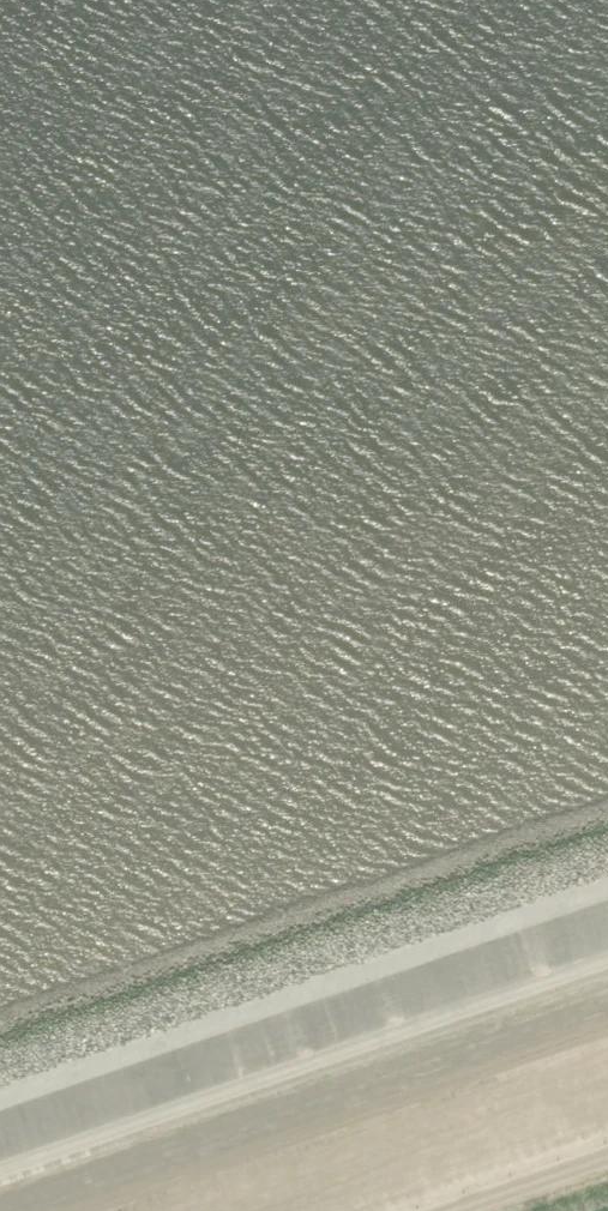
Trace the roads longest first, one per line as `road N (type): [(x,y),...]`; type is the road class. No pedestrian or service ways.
road 1 (track): [(607,886),(0,1095)]

